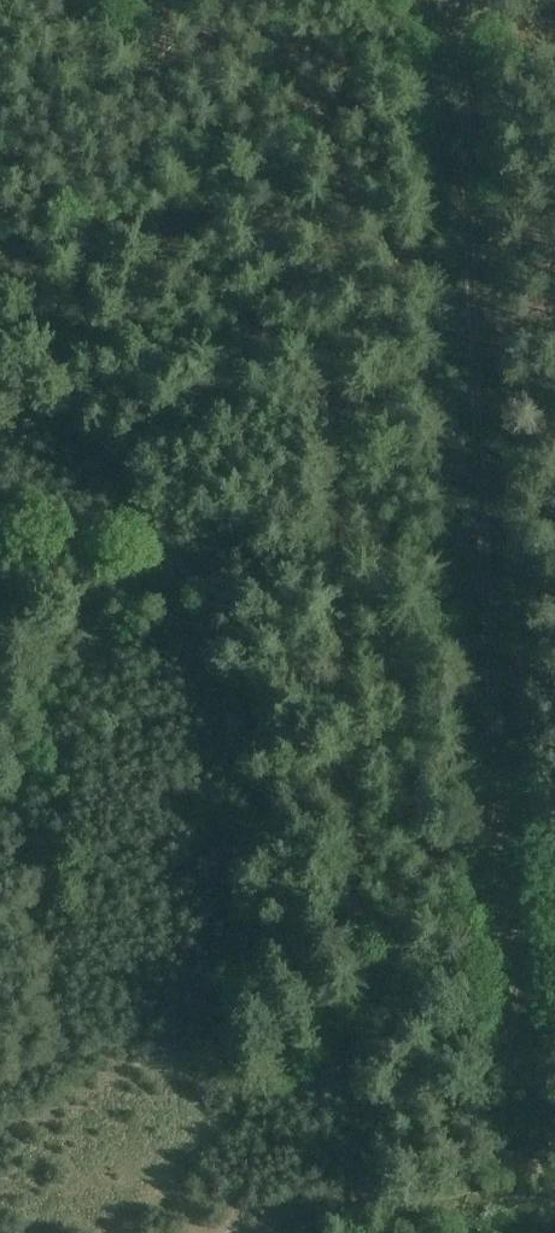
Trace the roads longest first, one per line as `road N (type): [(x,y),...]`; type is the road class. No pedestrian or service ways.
road 1 (track): [(548,1232),(496,741),(462,7)]
road 2 (track): [(233,1232),(338,1207),(554,1197)]

